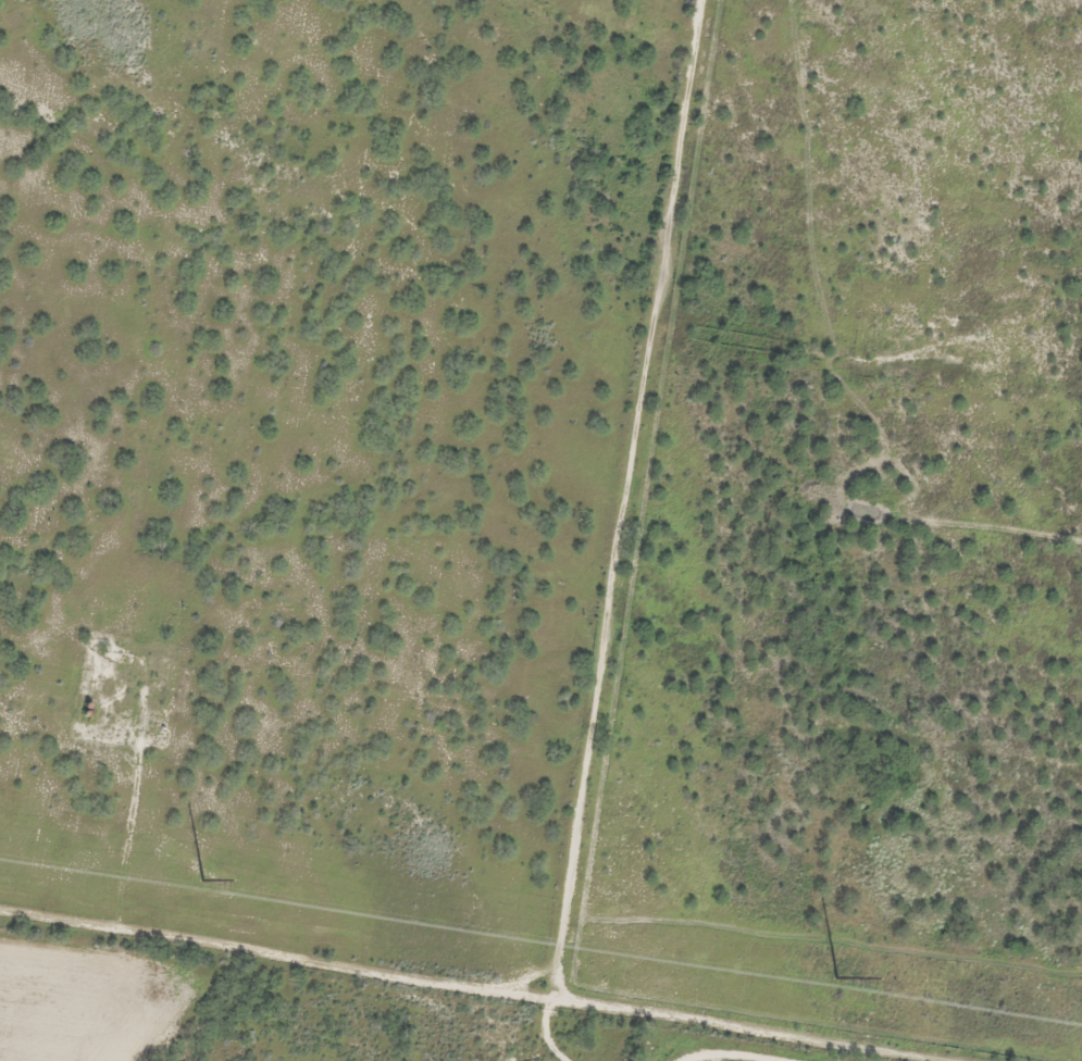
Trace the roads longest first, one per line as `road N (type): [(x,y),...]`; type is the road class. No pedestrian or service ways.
road 1 (residential): [(819,1060),(657,1053),(574,1016),(559,981),(711,0)]

